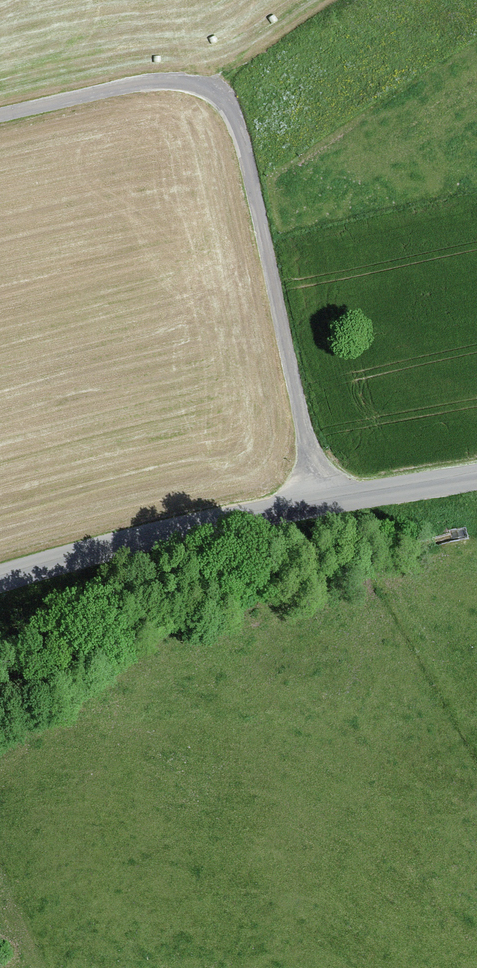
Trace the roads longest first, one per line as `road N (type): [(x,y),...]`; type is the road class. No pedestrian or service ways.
road 1 (unclassified): [(320,501),(247,166),(223,101),(198,86),(159,82),(0,116)]
road 2 (tertiary): [(0,579),(320,501)]
road 3 (tertiary): [(320,501),(476,476)]
road 4 (track): [(211,92),(331,0)]

